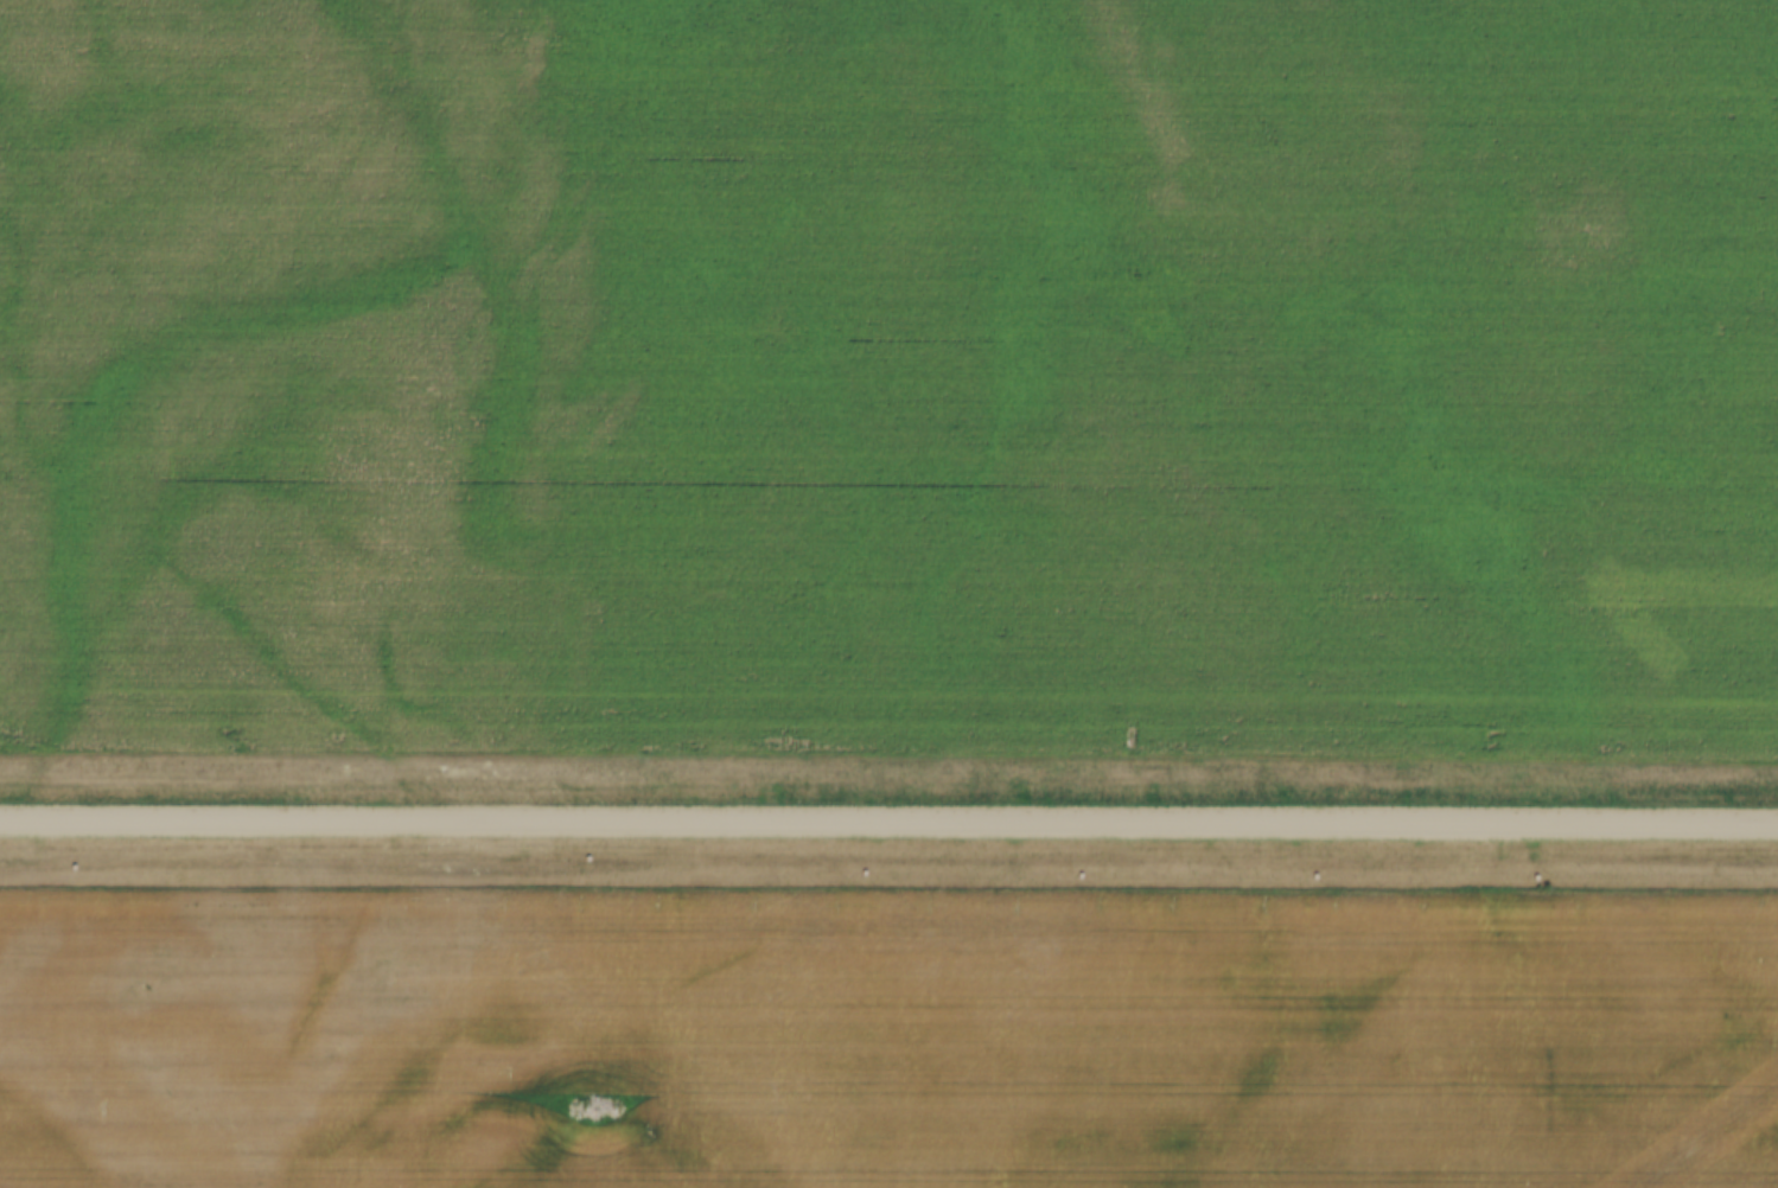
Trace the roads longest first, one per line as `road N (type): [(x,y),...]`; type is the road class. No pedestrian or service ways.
road 1 (residential): [(1777,822),(0,821)]

